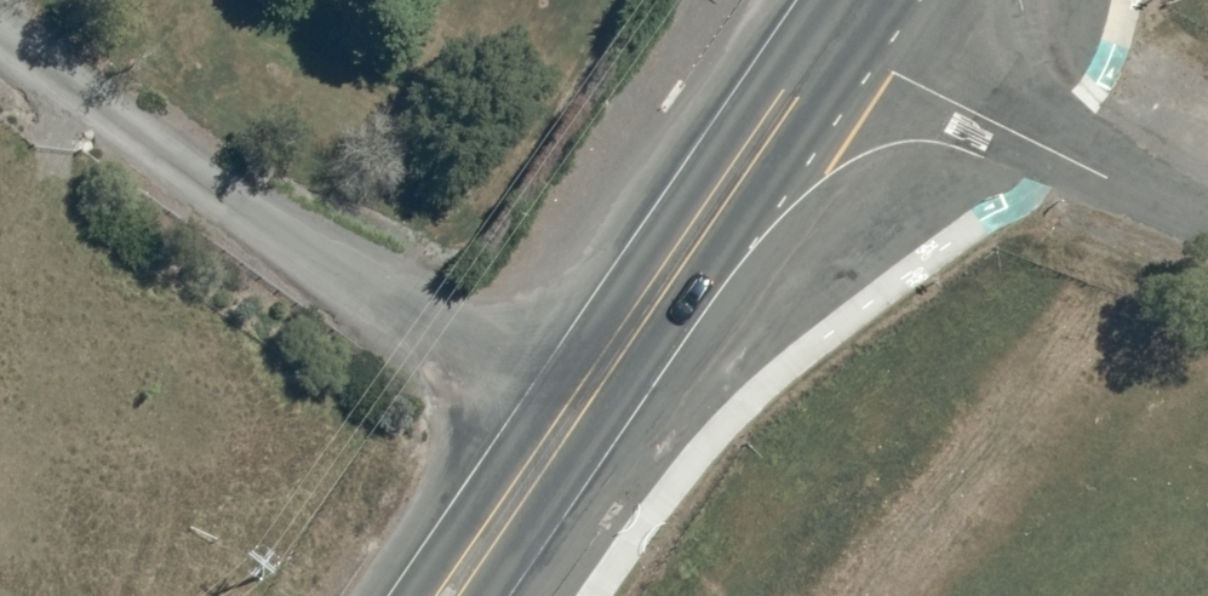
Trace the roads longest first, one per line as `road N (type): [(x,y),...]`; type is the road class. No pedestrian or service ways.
road 1 (trunk): [(395,595),(793,25)]
road 2 (trunk): [(875,65),(511,595)]
road 3 (unclassified): [(875,65),(1207,224)]

